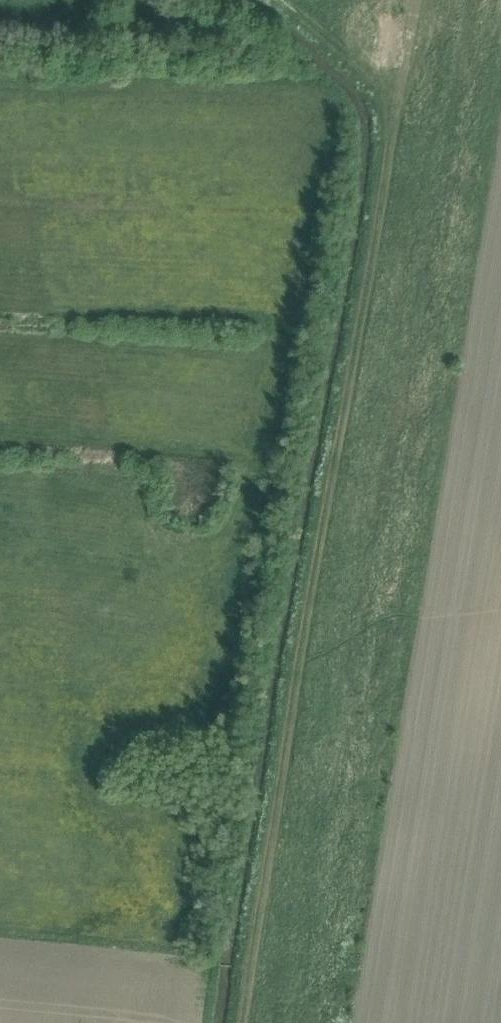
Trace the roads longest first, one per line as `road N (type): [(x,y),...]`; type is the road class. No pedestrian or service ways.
road 1 (track): [(250,1022),(399,92),(284,0)]

